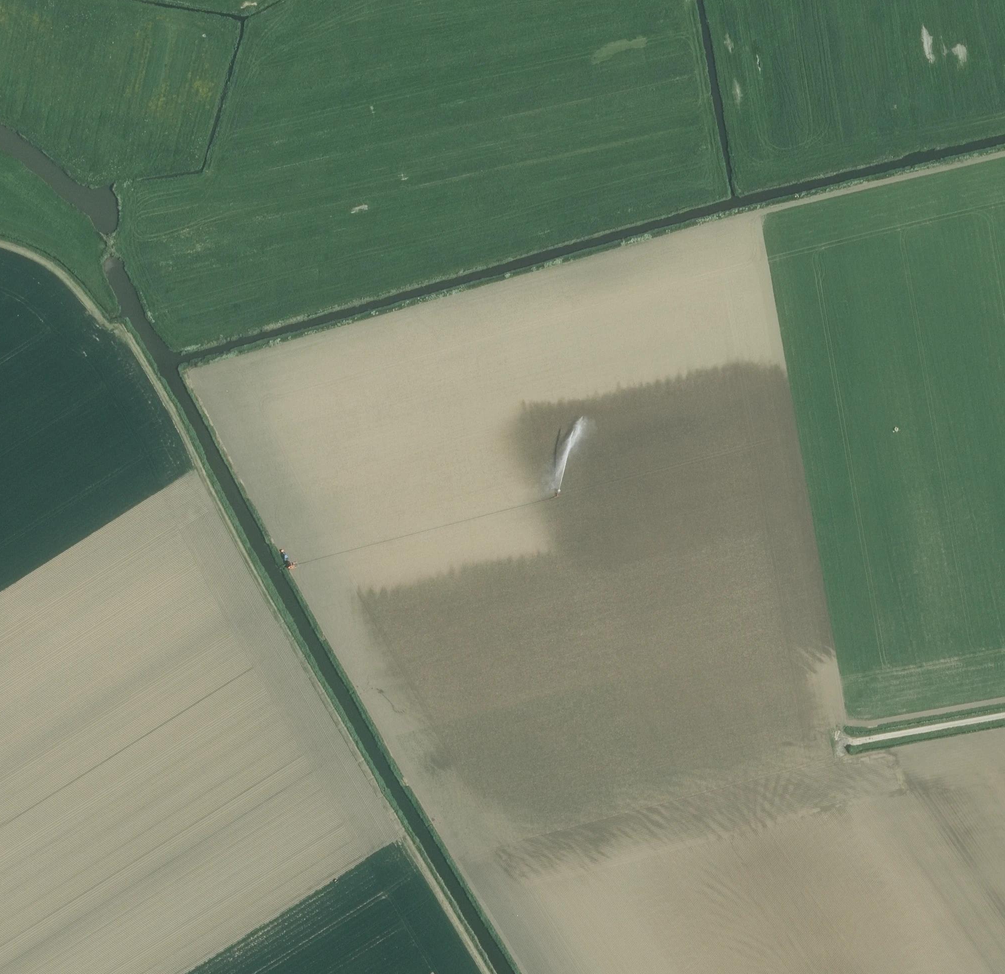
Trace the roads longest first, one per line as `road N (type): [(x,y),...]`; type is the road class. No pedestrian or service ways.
road 1 (unclassified): [(856,739),(1004,714)]

